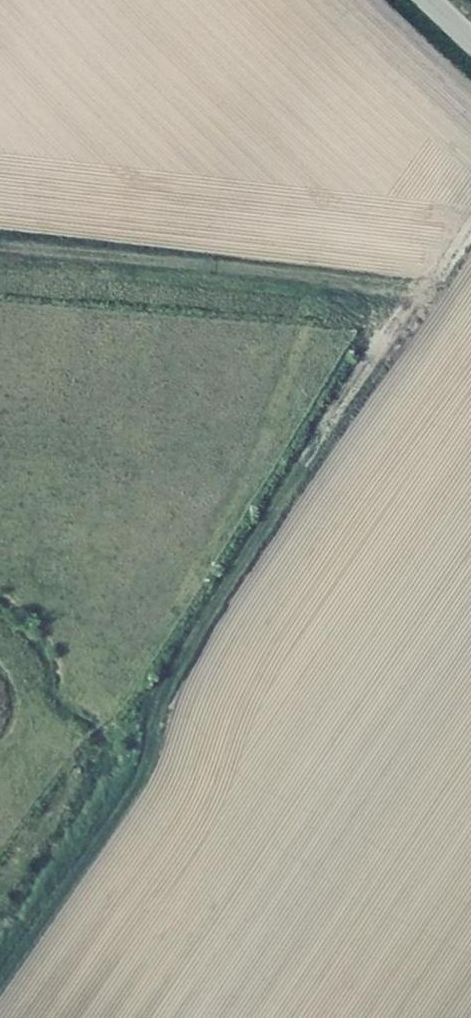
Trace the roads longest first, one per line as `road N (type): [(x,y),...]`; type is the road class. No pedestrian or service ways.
road 1 (track): [(0,964),(109,809),(150,723),(160,680),(423,289)]

